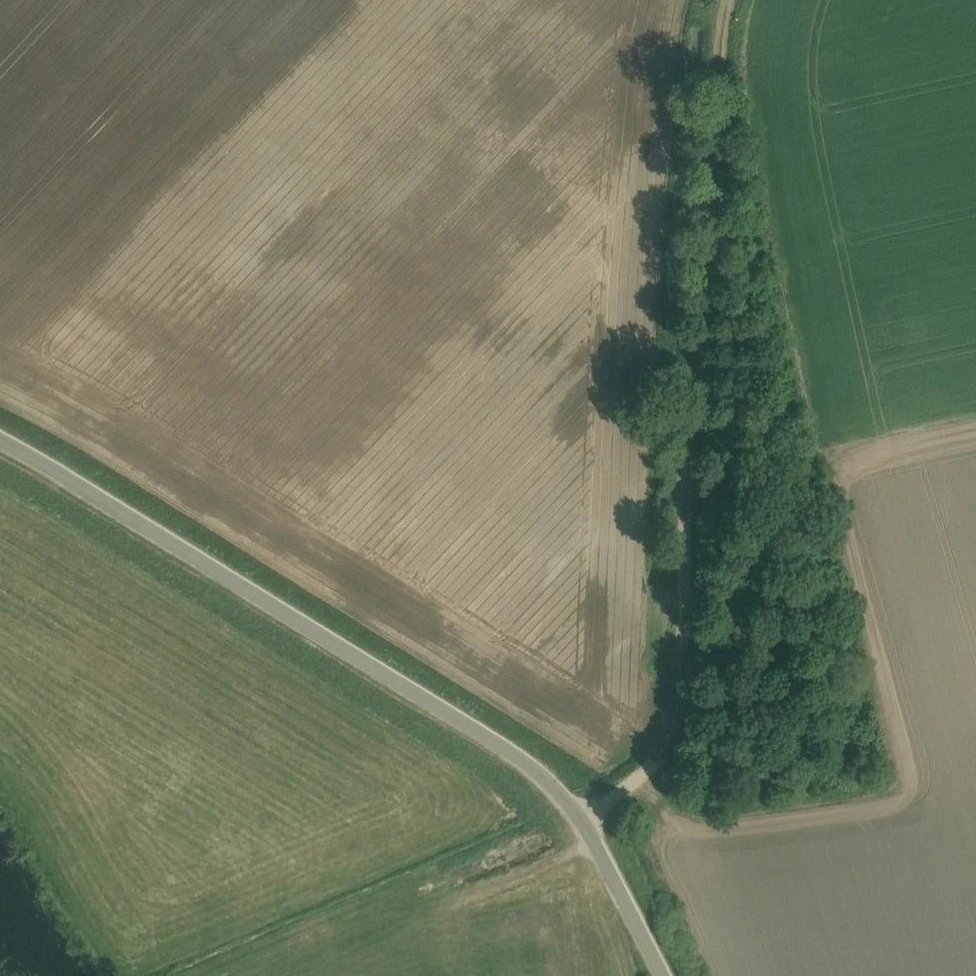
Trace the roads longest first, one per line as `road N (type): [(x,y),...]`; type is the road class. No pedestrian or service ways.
road 1 (unclassified): [(662,975),(581,819),(546,777),(73,479),(0,441)]
road 2 (track): [(581,819),(675,747),(687,714),(696,438),(730,0)]

